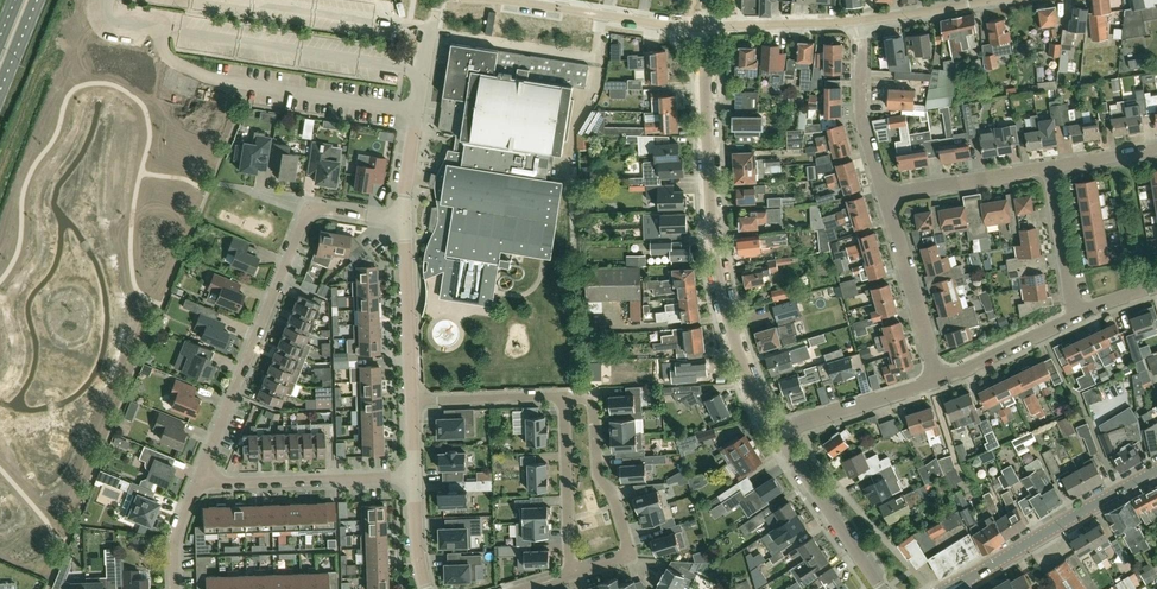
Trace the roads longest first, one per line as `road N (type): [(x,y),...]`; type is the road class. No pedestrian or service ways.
road 1 (residential): [(786,434),(754,389),(721,281),(707,27)]
road 2 (residential): [(200,475),(310,207)]
road 3 (residential): [(571,573),(625,557),(629,548),(597,471),(592,399),(565,396)]
road 4 (tertiary): [(952,588),(1156,470)]
road 5 (residential): [(404,221),(437,0)]
road 6 (residential): [(413,476),(219,483),(200,475)]
road 7 (residential): [(504,0),(707,27)]
road 8 (residential): [(936,383),(883,195)]
road 9 (residential): [(884,588),(786,434)]
road 10 (residential): [(410,401),(404,221)]
road 11 (residential): [(883,195),(862,119),(861,20)]
road 12 (residential): [(565,396),(571,573)]
road 13 (residential): [(883,195),(1048,168)]
road 14 (residential): [(786,434),(936,383)]
road 15 (residential): [(936,383),(1078,316)]
road 16 (residential): [(565,396),(410,401)]
road 17 (residential): [(861,20),(707,27)]
road 18 (residential): [(1078,316),(1048,168)]
road 19 (residential): [(989,0),(861,20)]

